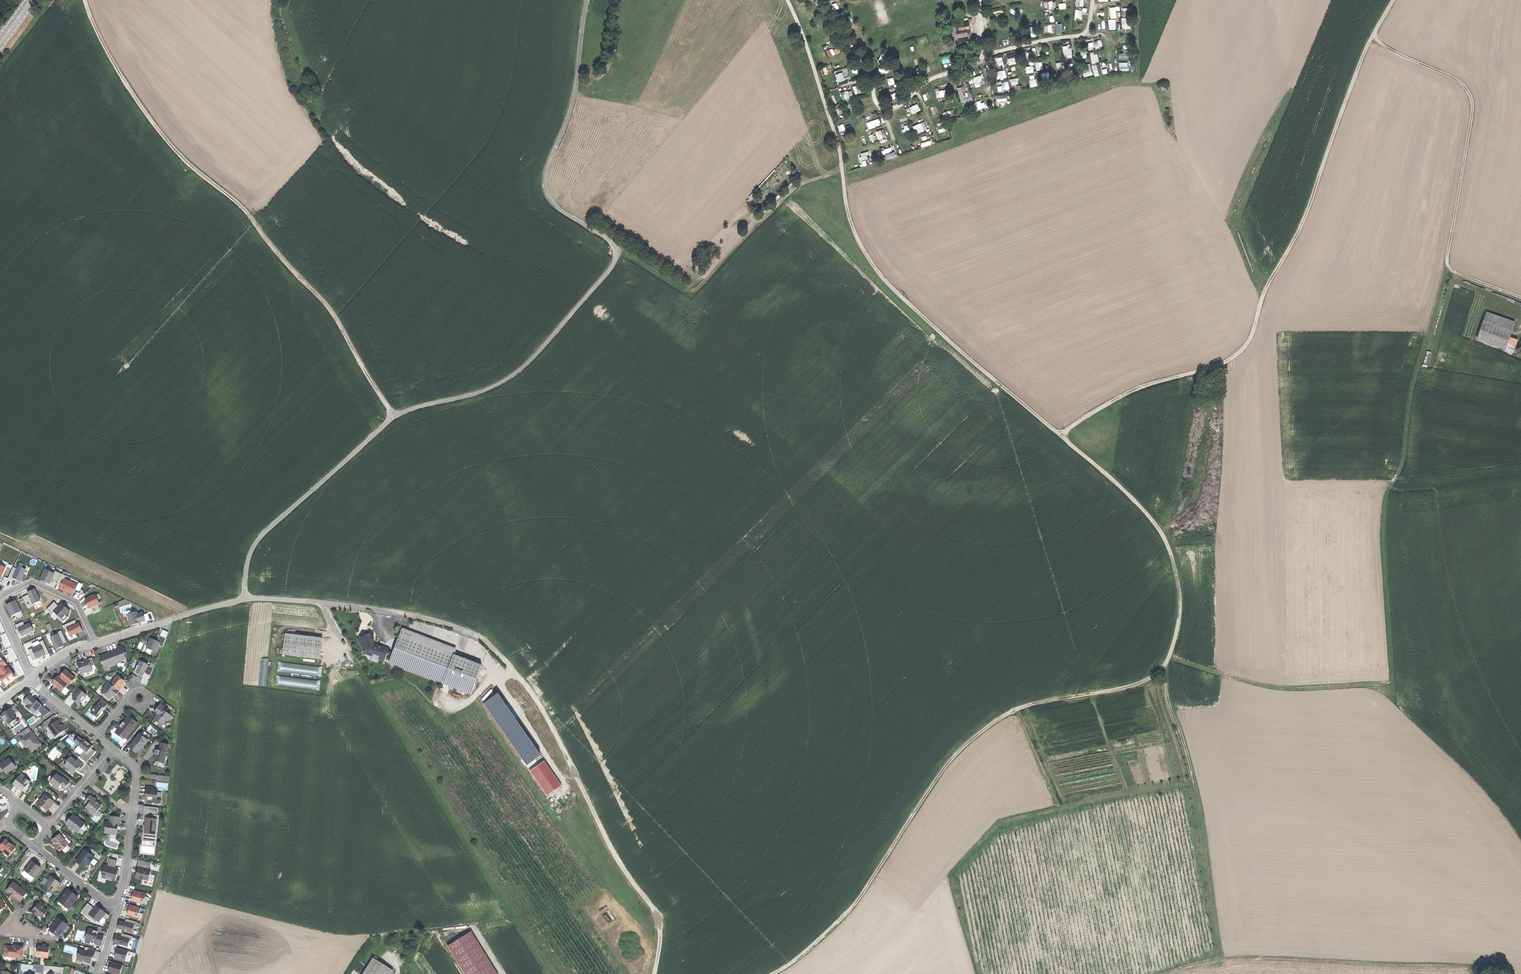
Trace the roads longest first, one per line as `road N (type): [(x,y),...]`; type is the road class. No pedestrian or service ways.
road 1 (track): [(587,0),(575,90),(545,183),(553,205),(610,241),(616,261),(508,379),(393,417),(266,531),(248,560),(245,599)]
road 2 (track): [(1168,656),(1290,691),(1393,682),(1387,491),(1401,471),(1407,408),(1447,257)]
road 3 (track): [(655,973),(661,917),(615,859),(545,714),(480,637),(398,612),(245,599)]
road 4 (track): [(1393,0),(1249,343),(1208,370),(1125,394),(1062,434)]
road 5 (track): [(1062,434),(1024,409),(871,263),(849,221),(835,136),(787,0)]
road 6 (track): [(774,973),(848,911),(933,782),(976,734),(1009,713),(1142,683),(1168,656)]
road 7 (track): [(393,417),(329,311),(223,191),(173,148),(112,63),(86,0)]
road 8 (track): [(1520,297),(1448,265),(1473,106),(1468,90),(1372,38)]
road 9 (track): [(1220,959),(1168,656)]
road 10 (track): [(1062,434),(1163,530),(1180,609),(1168,656)]
road 11 (track): [(1477,973),(1220,959)]
road 12 (track): [(810,0),(854,51),(883,109),(979,62),(982,44)]
road 13 (track): [(1092,0),(1081,35),(986,54)]
road 14 (residential): [(0,596),(33,582),(77,603),(93,644)]

